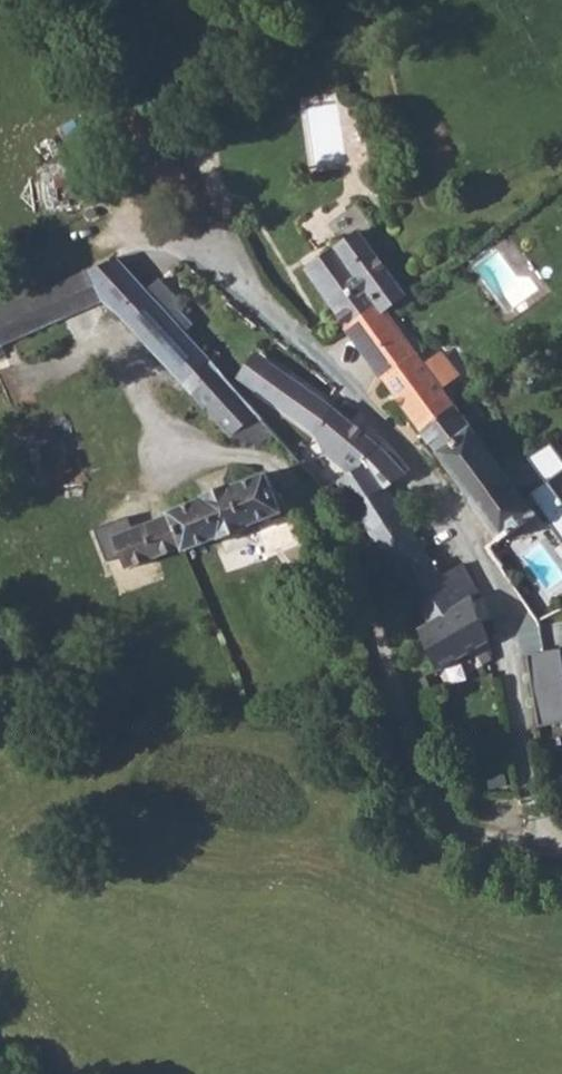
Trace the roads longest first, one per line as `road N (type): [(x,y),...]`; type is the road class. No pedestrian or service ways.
road 1 (residential): [(121,234),(189,246),(295,334),(406,449),(479,556),(504,629),(512,732),(530,795),(561,849)]
road 2 (residential): [(561,853),(493,842),(447,818),(417,764),(353,557),(298,481)]

